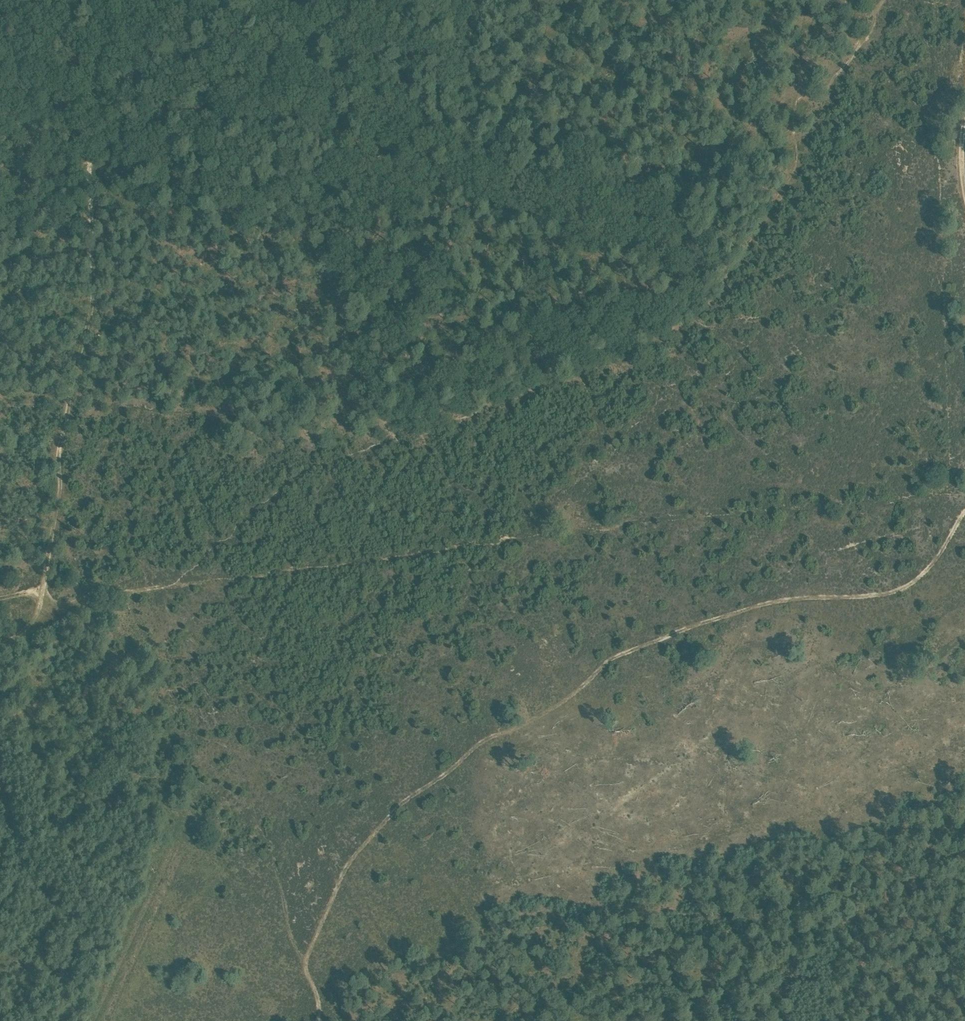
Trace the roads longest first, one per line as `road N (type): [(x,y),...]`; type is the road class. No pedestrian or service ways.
road 1 (track): [(964,510),(925,571),(900,591),(764,603),(620,656),(563,702),(494,736),(404,801),(353,857),(320,924),(304,966),(319,1020)]
road 2 (track): [(64,612),(46,573),(93,254),(91,171),(99,135),(134,75),(118,0)]

